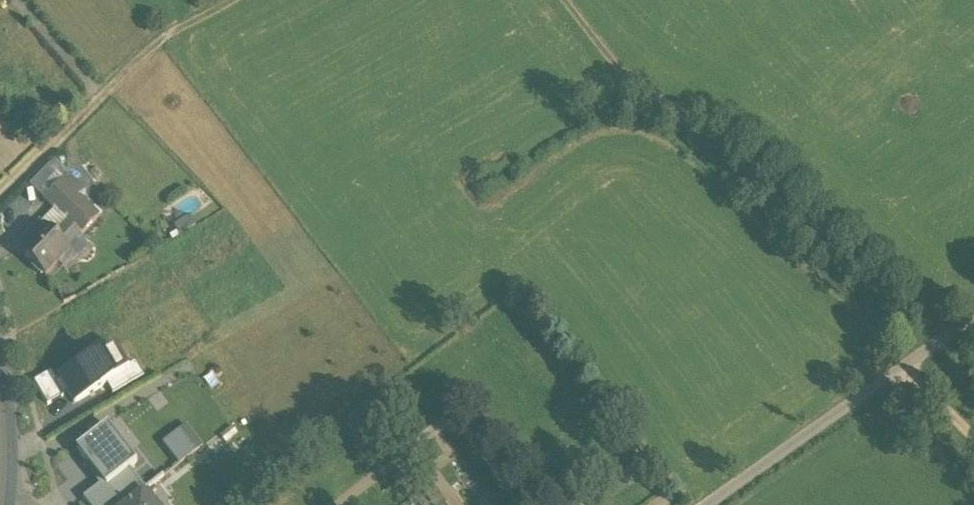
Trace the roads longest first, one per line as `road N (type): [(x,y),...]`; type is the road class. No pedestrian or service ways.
road 1 (track): [(943,338),(894,305),(724,145),(635,87),(568,0)]

